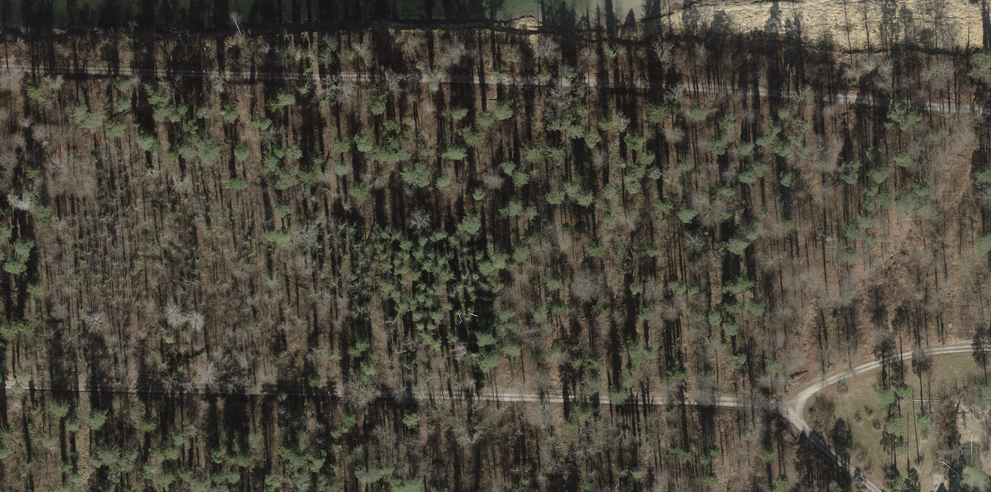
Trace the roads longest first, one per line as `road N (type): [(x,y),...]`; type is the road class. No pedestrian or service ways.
road 1 (track): [(0,68),(689,87),(990,111)]
road 2 (track): [(0,383),(796,406),(798,424),(878,491)]
road 3 (track): [(796,406),(852,371),(914,353),(990,347)]

